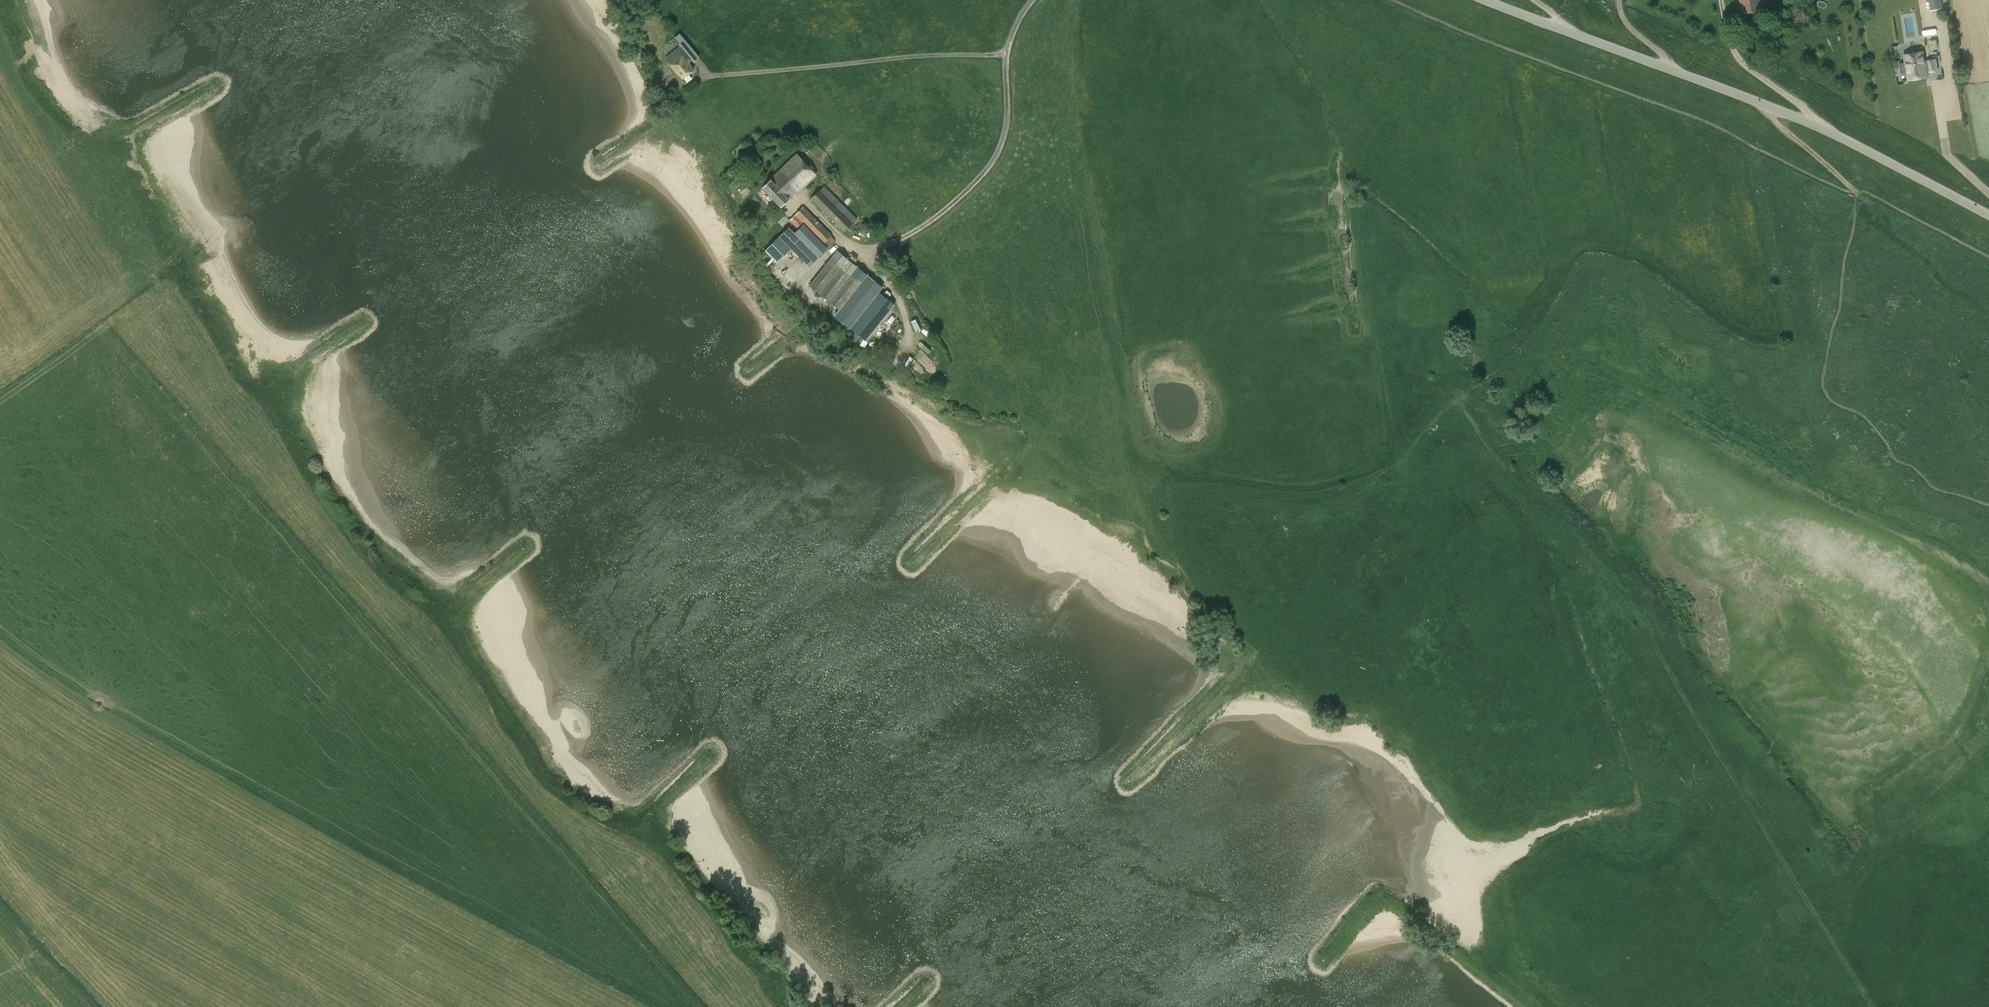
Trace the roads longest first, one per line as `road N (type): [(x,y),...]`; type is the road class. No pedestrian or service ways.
road 1 (track): [(582,1006),(100,740),(0,666)]
road 2 (tertiary): [(1988,218),(1757,102),(1482,0)]
road 3 (unclassified): [(704,73),(1005,50)]
road 4 (unclassified): [(865,247),(934,216),(994,156),(1005,126),(1005,50)]

